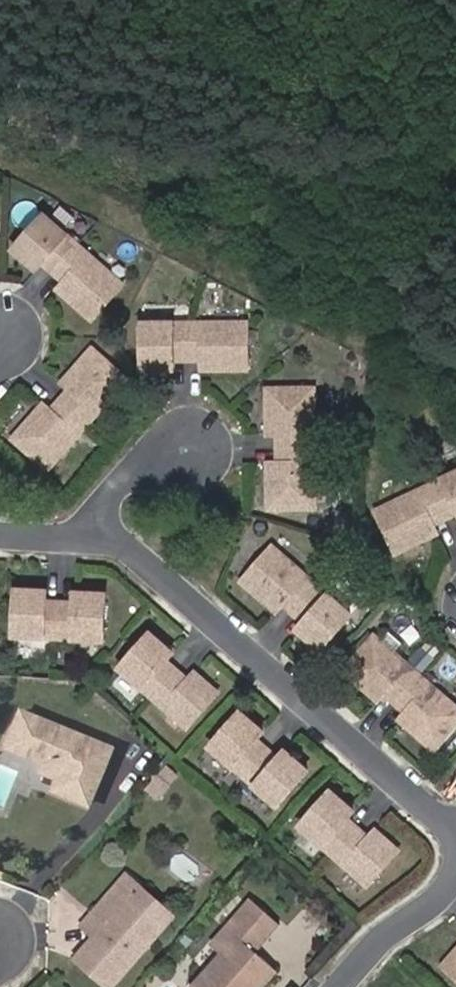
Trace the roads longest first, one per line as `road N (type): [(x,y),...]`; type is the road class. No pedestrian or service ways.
road 1 (residential): [(98,533),(455,829)]
road 2 (residential): [(455,877),(387,931),(337,986)]
road 3 (residential): [(185,449),(130,476),(108,499),(98,533)]

